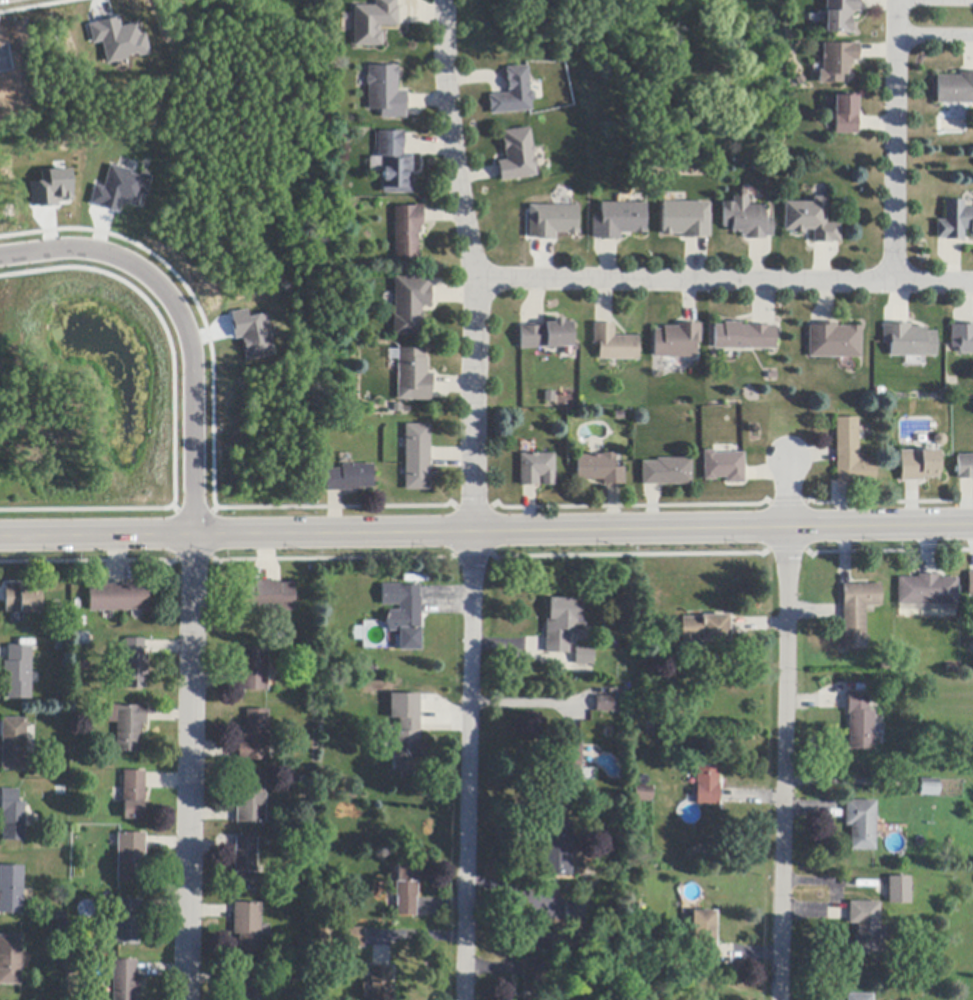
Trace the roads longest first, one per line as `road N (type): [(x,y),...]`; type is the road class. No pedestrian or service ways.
road 1 (tertiary): [(972,524),(0,537)]
road 2 (residential): [(778,999),(787,459)]
road 3 (residential): [(473,531),(474,280),(448,130),(443,0)]
road 4 (residential): [(474,280),(972,283)]
road 5 (residential): [(463,999),(473,531)]
road 6 (residential): [(187,999),(196,535)]
road 7 (residential): [(196,535),(189,350),(164,292),(145,268),(113,253),(0,254)]
road 8 (residential): [(896,283),(896,0)]

